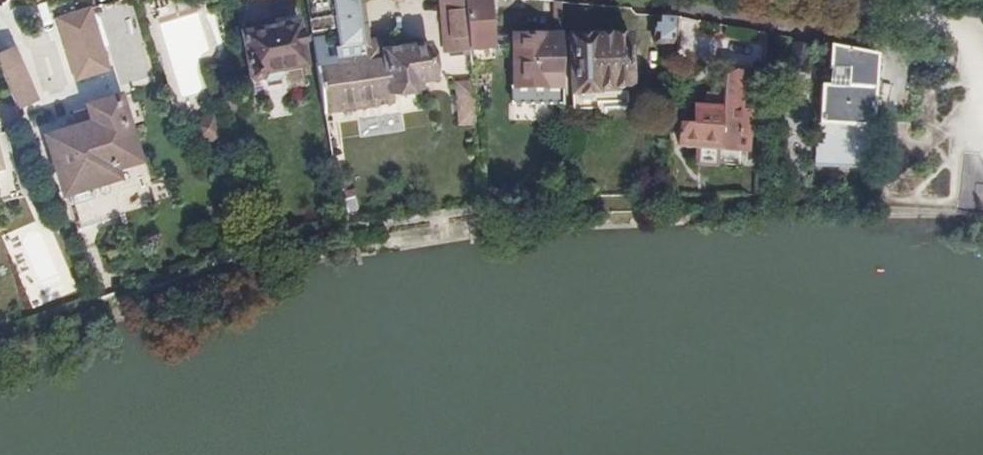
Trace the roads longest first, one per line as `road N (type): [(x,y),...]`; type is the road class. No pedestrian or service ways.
road 1 (residential): [(626,0),(869,42),(896,52),(906,69),(904,95)]

